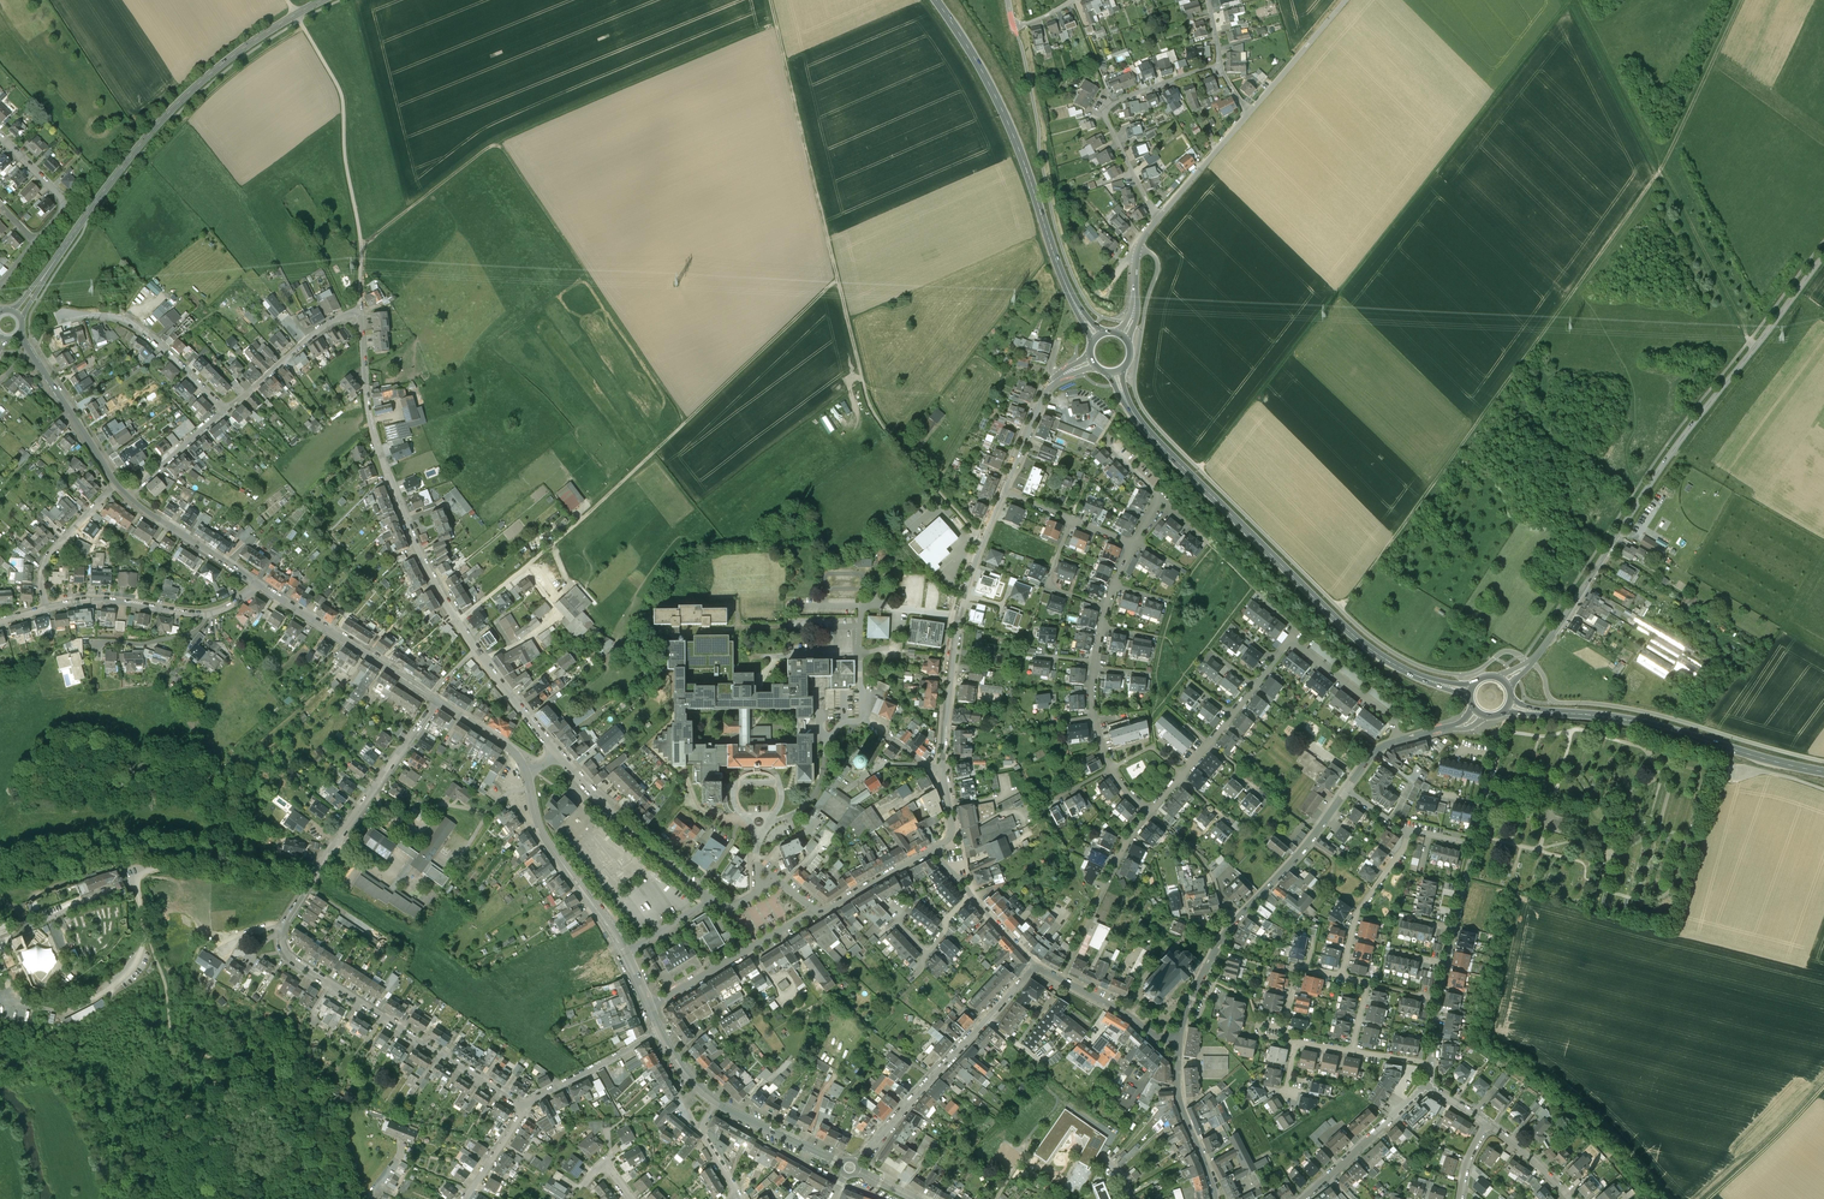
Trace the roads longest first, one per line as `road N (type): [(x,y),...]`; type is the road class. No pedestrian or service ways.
road 1 (track): [(1341,610),(1661,171),(1744,0)]
road 2 (track): [(1570,0),(1372,261),(1198,469)]
road 3 (track): [(982,541),(869,396),(773,0)]
road 4 (residential): [(439,701),(294,911),(284,945),(292,959),(525,1107)]
road 5 (tertiary): [(1823,255),(1671,453),(1535,658),(1504,681)]
road 6 (residential): [(458,622),(381,456),(360,313),(324,326),(225,413)]
road 7 (secondary): [(1115,371),(1127,403),(1158,442),(1340,622),(1407,671),(1471,691)]
road 8 (track): [(781,31),(495,145),(361,248)]
road 9 (tertiary): [(18,314),(182,99),(239,51),(324,0)]
road 10 (track): [(841,278),(613,498),(524,567)]
road 11 (track): [(1571,0),(1755,348)]
road 12 (track): [(495,145),(688,428)]
road 13 (secondary): [(1067,288),(1002,110),(936,0)]
road 14 (residential): [(1178,1042),(1221,943),(1346,789)]
road 15 (track): [(360,313),(360,238),(342,97),(300,20)]
road 16 (residential): [(943,774),(957,626),(1003,491)]
road 17 (secondary): [(1510,705),(1645,724),(1753,755)]
road 18 (residential): [(260,587),(439,701)]
road 19 (residential): [(712,900),(622,825),(560,756)]
road 20 (residential): [(527,773),(544,832),(625,953)]
road 21 (residential): [(849,1169),(986,1020)]
road 22 (residential): [(225,413),(136,329),(112,317),(63,315)]
road 23 (residential): [(815,911),(650,1008)]
road 24 (residential): [(560,756),(458,622)]
road 25 (residential): [(1303,1198),(1425,1084)]
road 26 (residential): [(1003,491),(1043,392),(1092,360)]
road 27 (residential): [(1408,829),(1359,908),(1341,976)]
road 28 (residential): [(1178,1042),(1178,1099),(1215,1198)]
road 29 (residential): [(46,609),(116,600),(206,615)]
road 30 (residential): [(127,495),(260,587)]
road 31 (residential): [(1037,965),(1178,1042)]
road 32 (track): [(1709,1198),(1823,1088)]
road 33 (residential): [(31,351),(117,484)]
road 34 (residential): [(525,1107),(660,1031)]
road 35 (residential): [(46,609),(44,561),(117,484)]
road 36 (residential): [(1292,640),(1390,716),(1399,742)]
road 37 (residential): [(849,1169),(715,1103)]
road 38 (residential): [(36,242),(64,204),(0,136)]
road 39 (residential): [(1160,216),(1251,111)]
road 40 (residential): [(933,849),(815,911)]
road 41 (residential): [(1122,337),(1134,313),(1140,242),(1160,216)]
road 42 (residential): [(1107,606),(1049,585),(1072,520)]
road 43 (residential): [(225,413),(127,495)]

